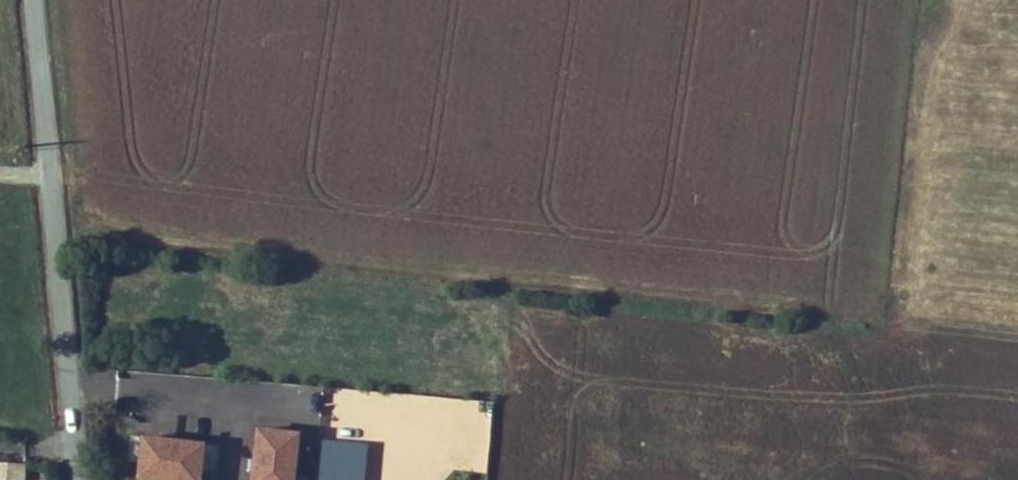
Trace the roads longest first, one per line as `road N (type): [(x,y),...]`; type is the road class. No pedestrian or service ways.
road 1 (unclassified): [(78,479),(28,0)]

